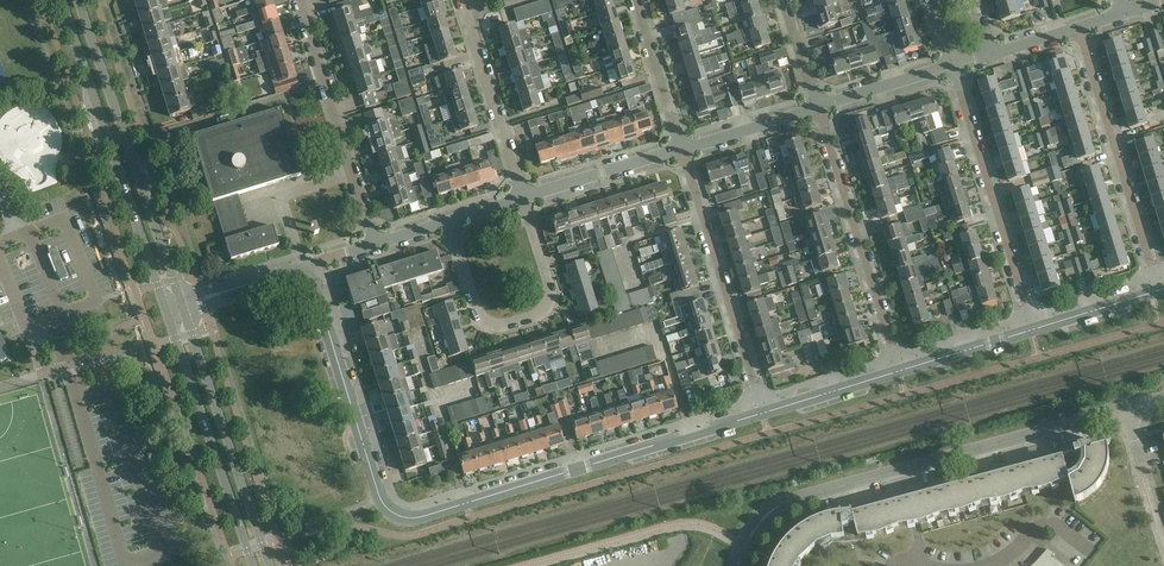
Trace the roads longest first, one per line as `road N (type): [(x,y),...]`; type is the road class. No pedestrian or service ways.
road 1 (residential): [(303,272),(323,304),(380,500),(394,517),(409,519),(755,415)]
road 2 (residential): [(736,565),(754,526),(776,505),(1125,410)]
road 3 (secondary): [(61,0),(164,303)]
road 4 (secondary): [(180,298),(76,0)]
road 5 (residential): [(524,198),(551,296),(532,320),(486,327),(450,221)]
road 6 (residential): [(817,106),(898,370)]
road 7 (residential): [(755,415),(681,149)]
road 8 (residential): [(953,65),(1030,329)]
road 9 (residential): [(1155,291),(1078,28)]
road 10 (secondary): [(270,565),(186,316)]
road 11 (residential): [(375,247),(300,0)]
road 12 (secondary): [(169,321),(251,565)]
road 13 (residential): [(524,198),(467,12)]
road 14 (residential): [(681,149),(524,198)]
road 15 (residential): [(681,149),(635,0)]
road 16 (residential): [(755,415),(898,370)]
road 17 (residential): [(817,106),(681,149)]
road 18 (residential): [(953,65),(817,106)]
road 19 (residential): [(898,370),(1030,329)]
road 20 (residential): [(1030,329),(1155,291)]

